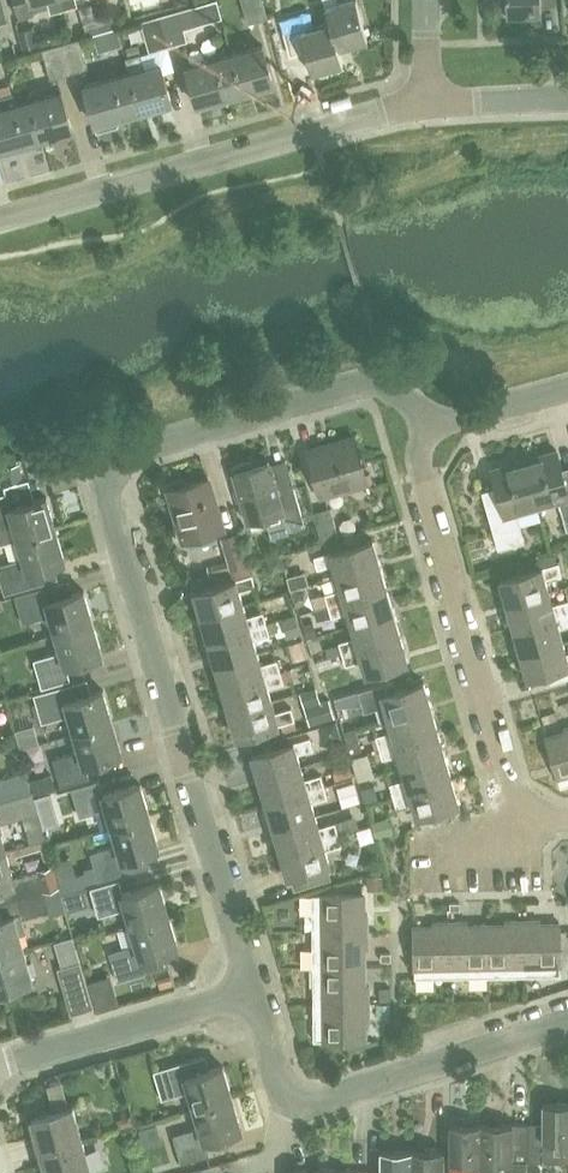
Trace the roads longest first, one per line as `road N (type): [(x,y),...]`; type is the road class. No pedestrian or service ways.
road 1 (residential): [(250,994),(107,504),(111,469),(130,452),(387,382),(433,423)]
road 2 (residential): [(0,222),(429,100)]
road 3 (residential): [(518,820),(419,457),(433,423)]
road 4 (residential): [(250,994),(279,1084),(299,1101),(330,1099),(567,1020)]
road 5 (residential): [(0,1065),(250,994)]
road 6 (residential): [(433,423),(567,387)]
road 7 (residential): [(429,100),(567,98)]

